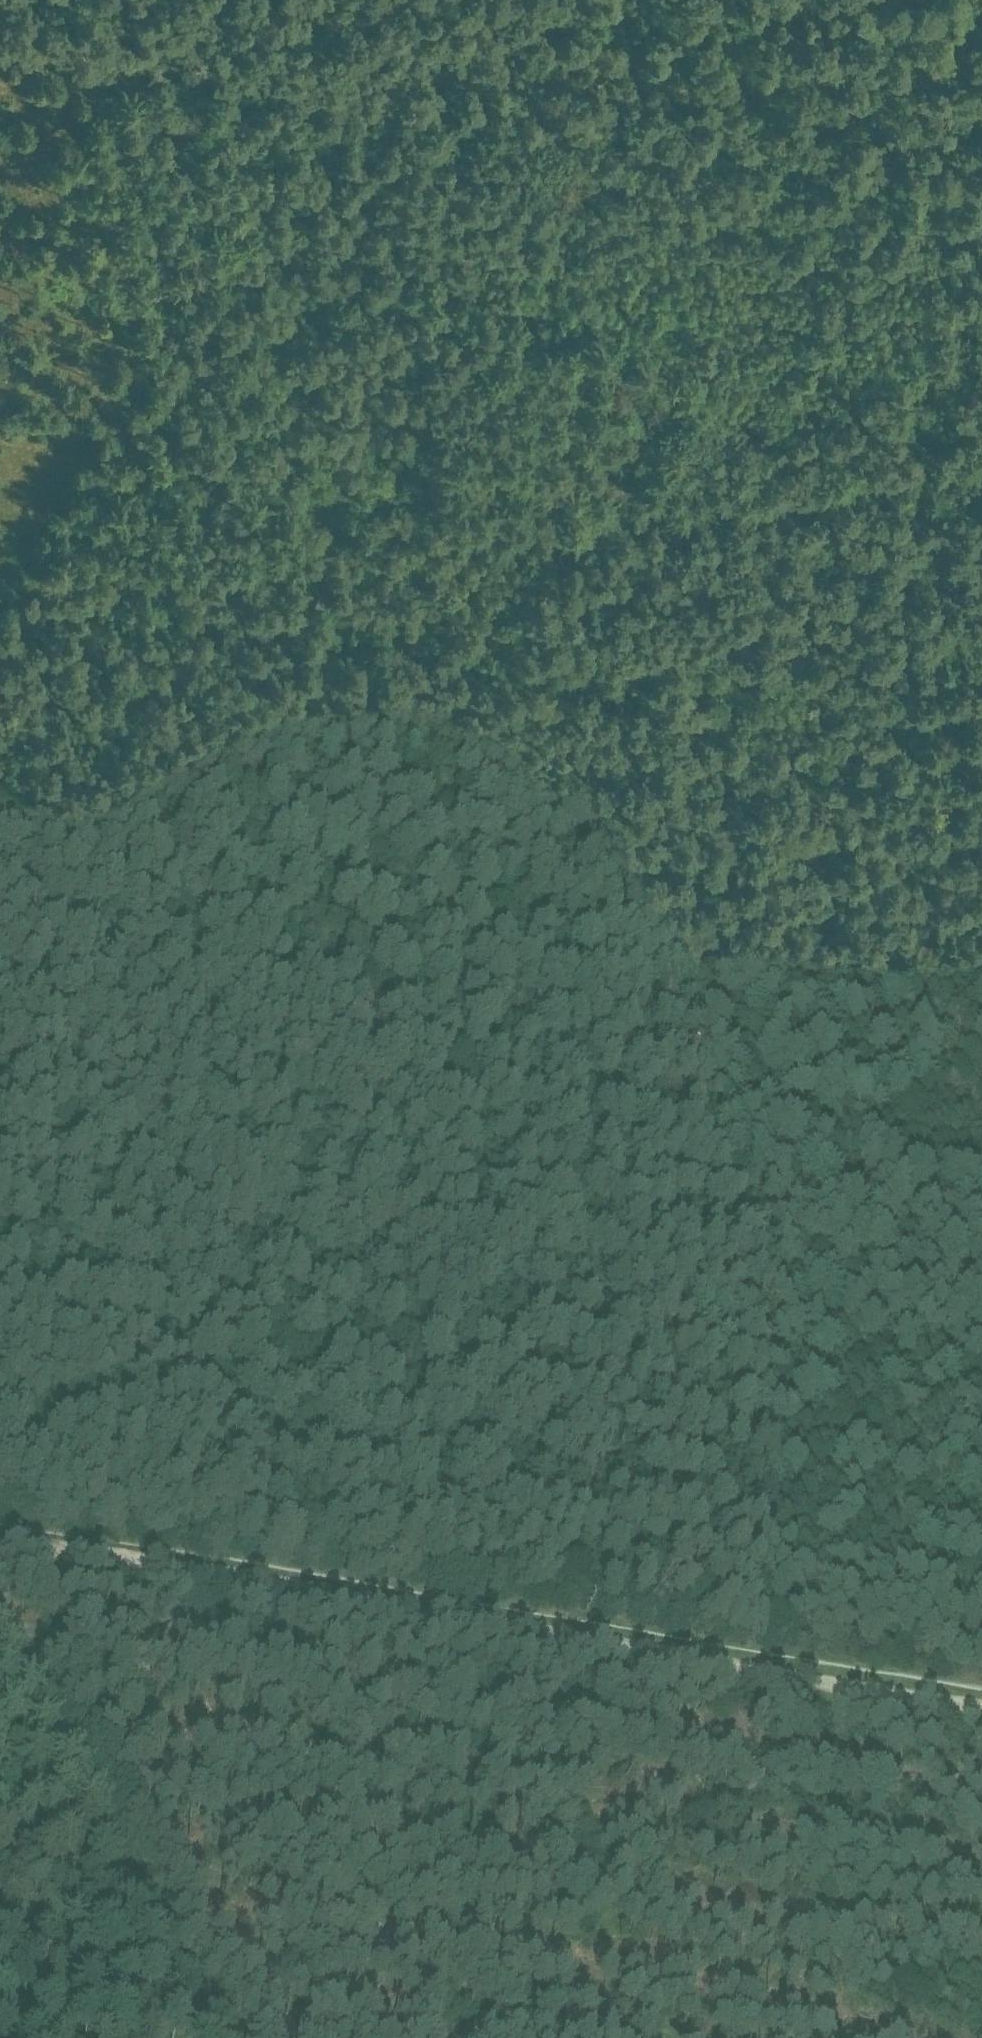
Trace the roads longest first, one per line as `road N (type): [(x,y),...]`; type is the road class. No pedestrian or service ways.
road 1 (track): [(0,1543),(644,1646),(847,1690),(981,1704)]
road 2 (track): [(0,1638),(223,2037)]

